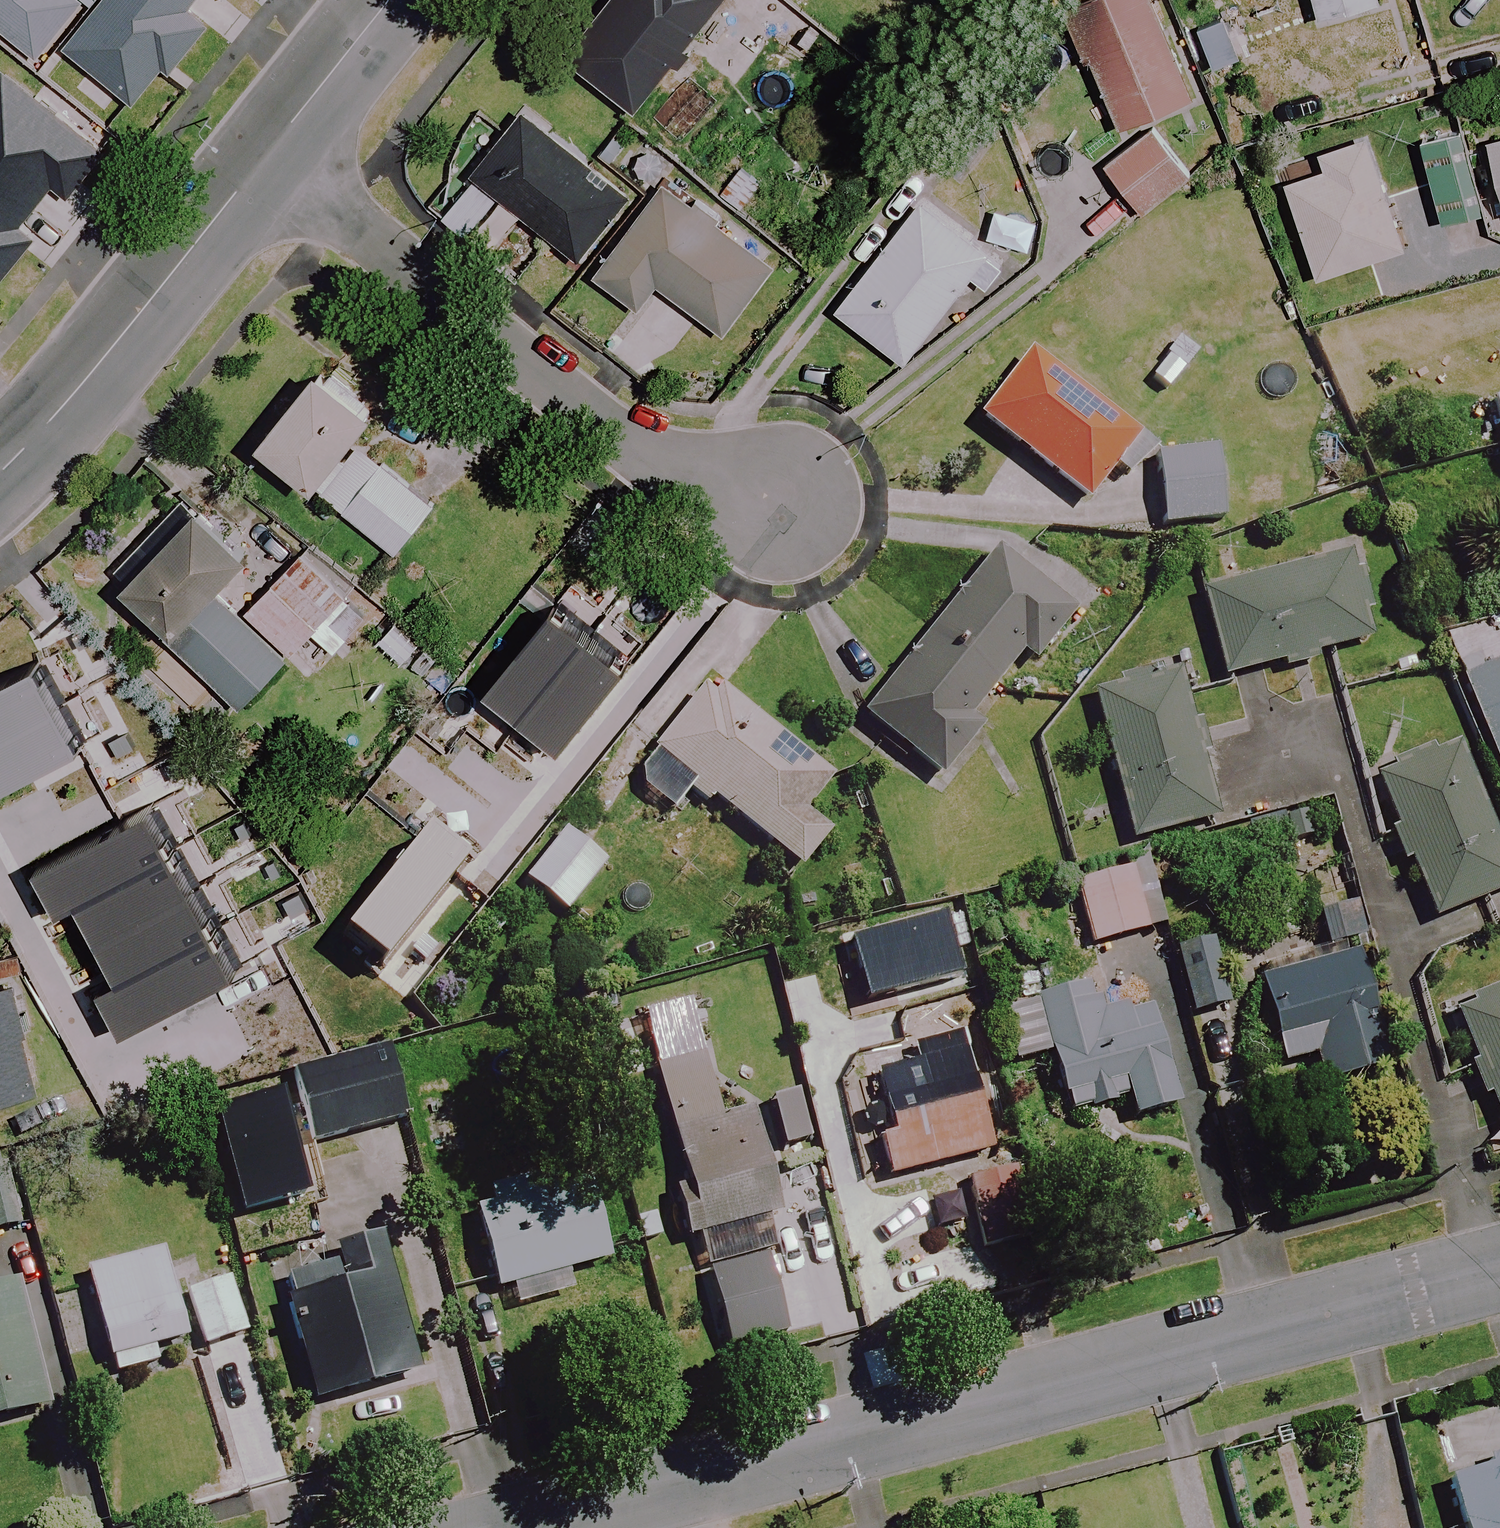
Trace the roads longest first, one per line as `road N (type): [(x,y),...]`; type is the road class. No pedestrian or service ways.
road 1 (residential): [(514,1527),(1499,1269)]
road 2 (residential): [(796,508),(648,459),(264,159)]
road 3 (unclassified): [(0,473),(264,159)]
road 4 (unclassified): [(264,159),(391,0)]

